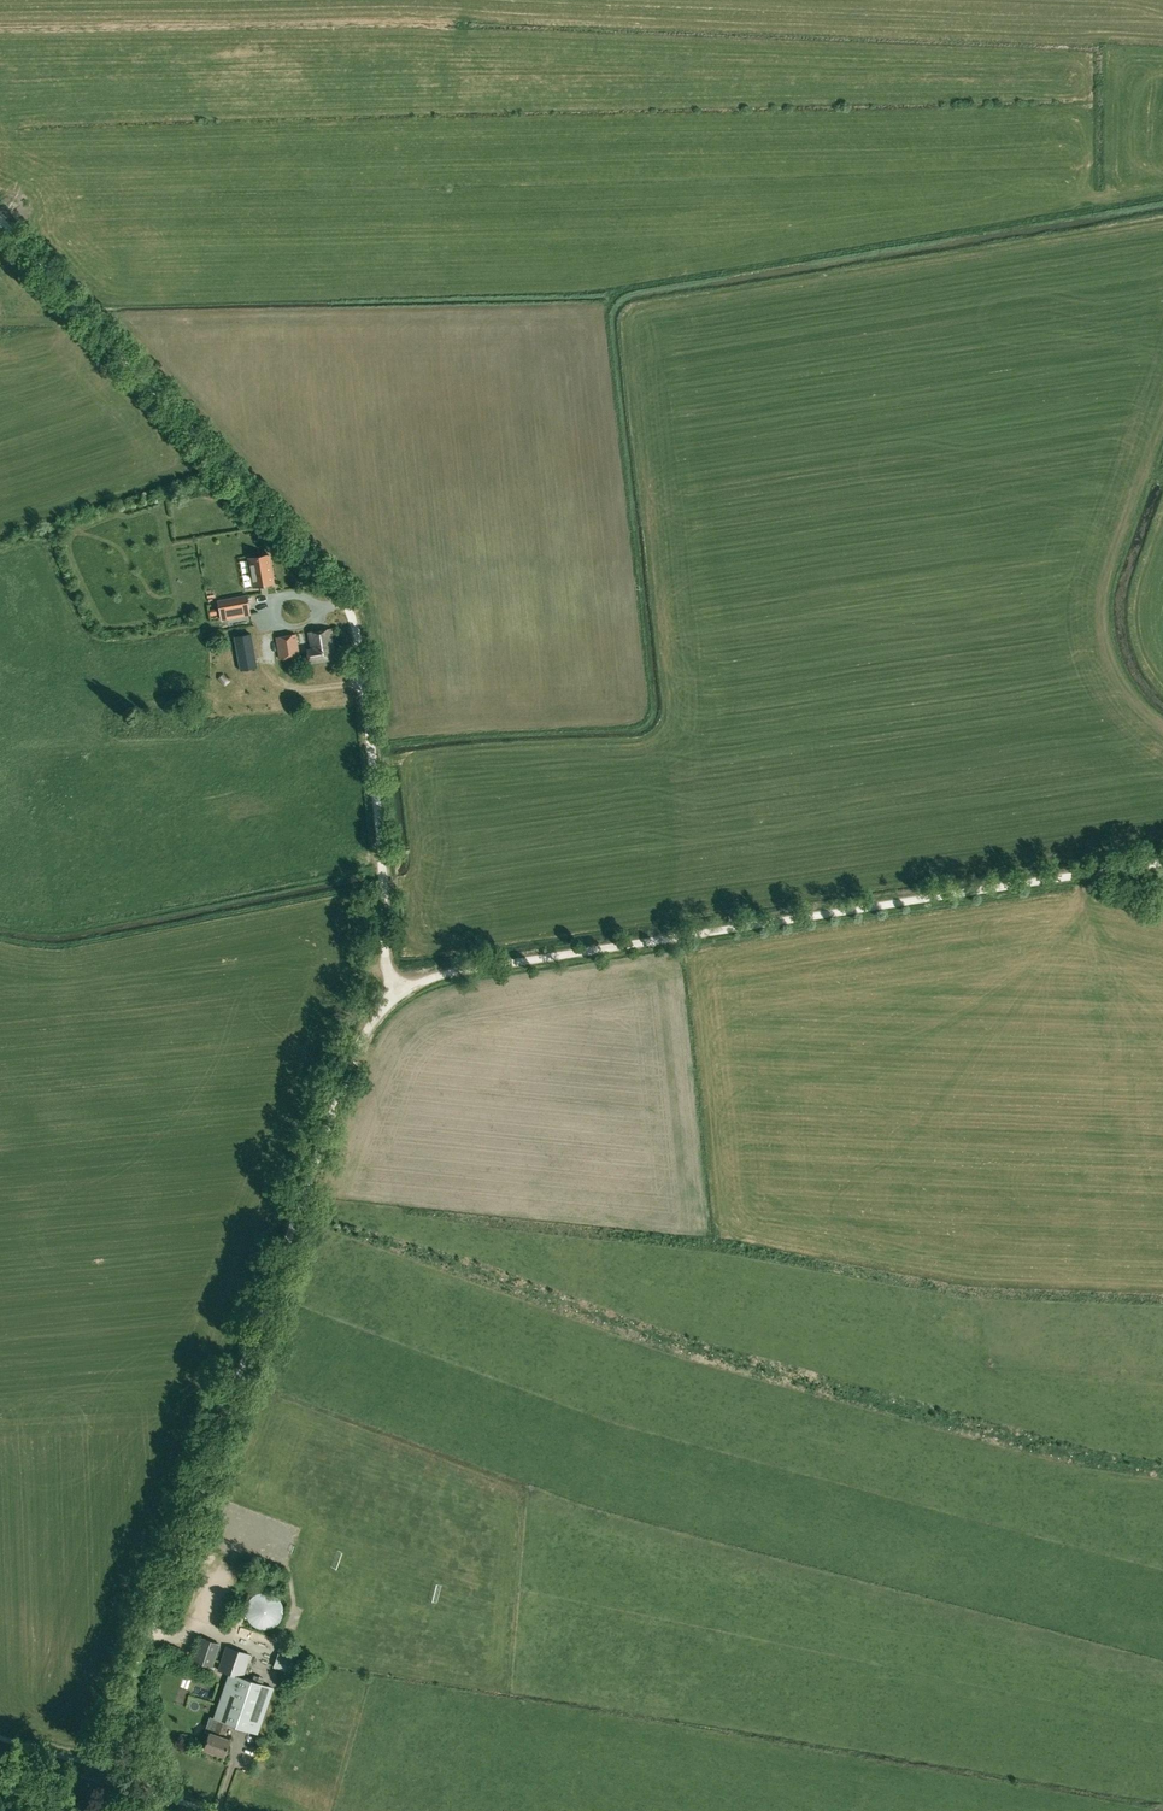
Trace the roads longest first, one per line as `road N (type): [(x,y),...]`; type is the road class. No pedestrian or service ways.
road 1 (unclassified): [(398,991),(385,963),(368,710),(346,603),(0,220)]
road 2 (unclassified): [(90,1785),(360,1041),(398,991)]
road 3 (unclassified): [(398,991),(443,974),(1162,861)]

